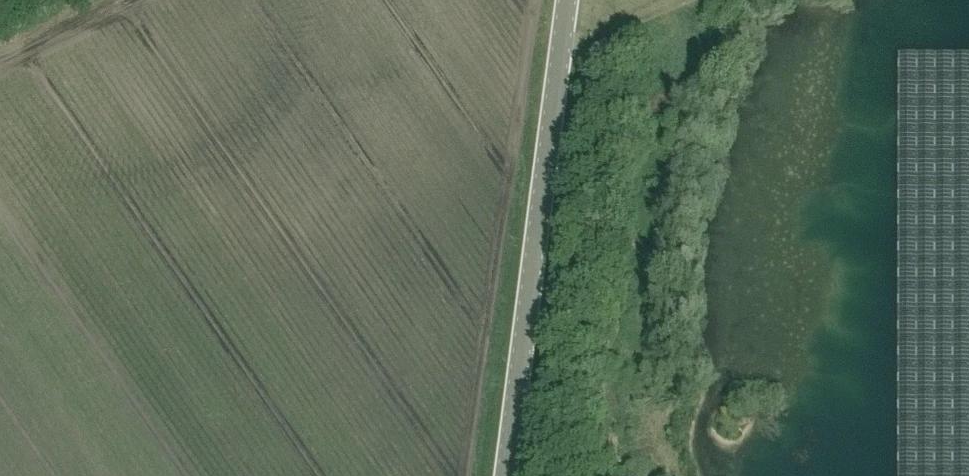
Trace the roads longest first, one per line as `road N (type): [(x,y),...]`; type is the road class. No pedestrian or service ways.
road 1 (tertiary): [(508,475),(570,0)]

